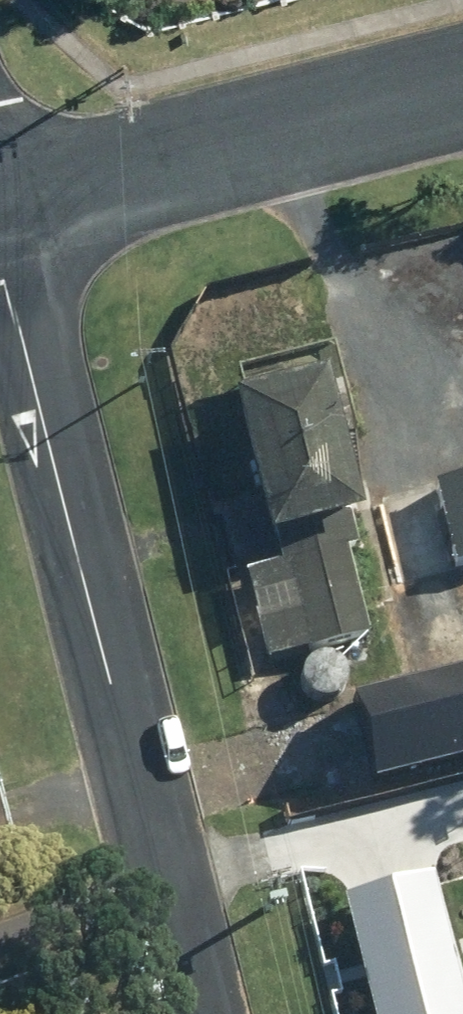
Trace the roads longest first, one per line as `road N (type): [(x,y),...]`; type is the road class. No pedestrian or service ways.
road 1 (tertiary): [(0,267),(195,1013)]
road 2 (tertiary): [(0,202),(462,87)]

